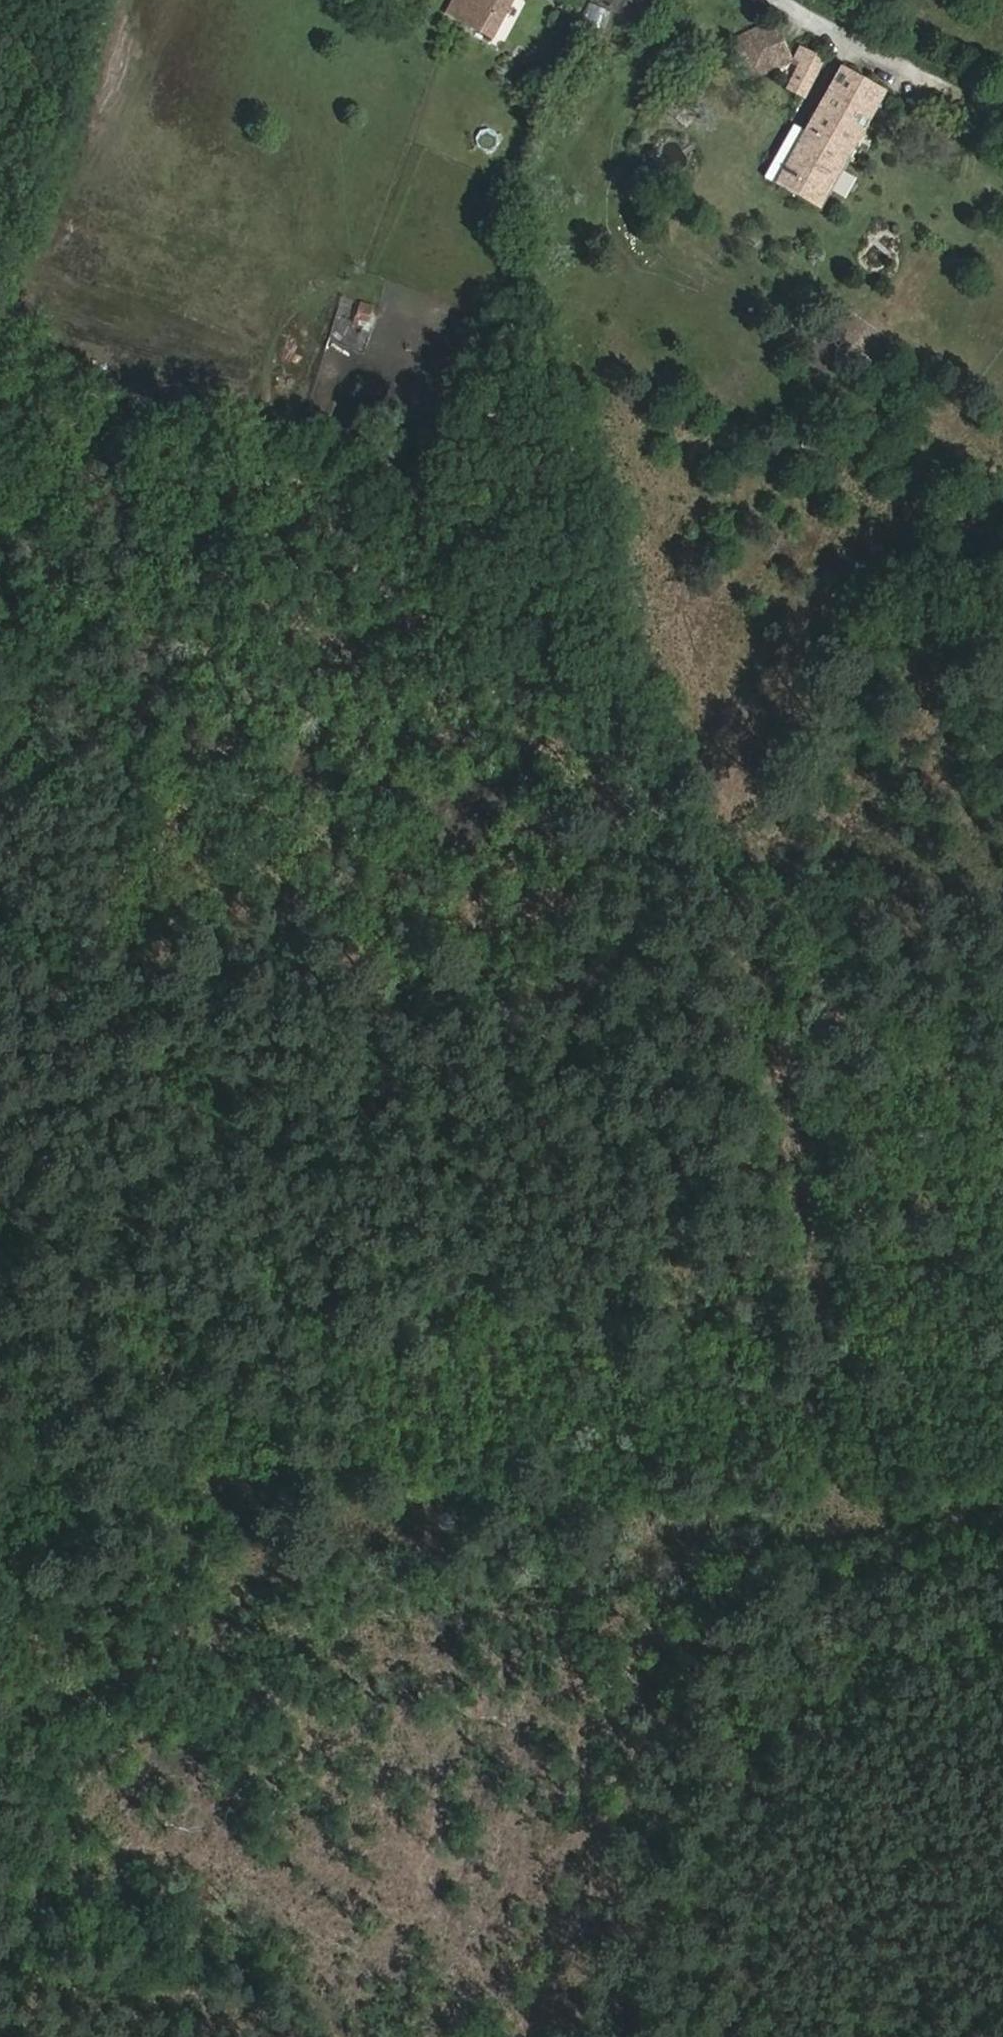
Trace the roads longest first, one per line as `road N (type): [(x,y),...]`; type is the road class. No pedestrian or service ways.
road 1 (track): [(374,2036),(363,2015),(0,1869)]

